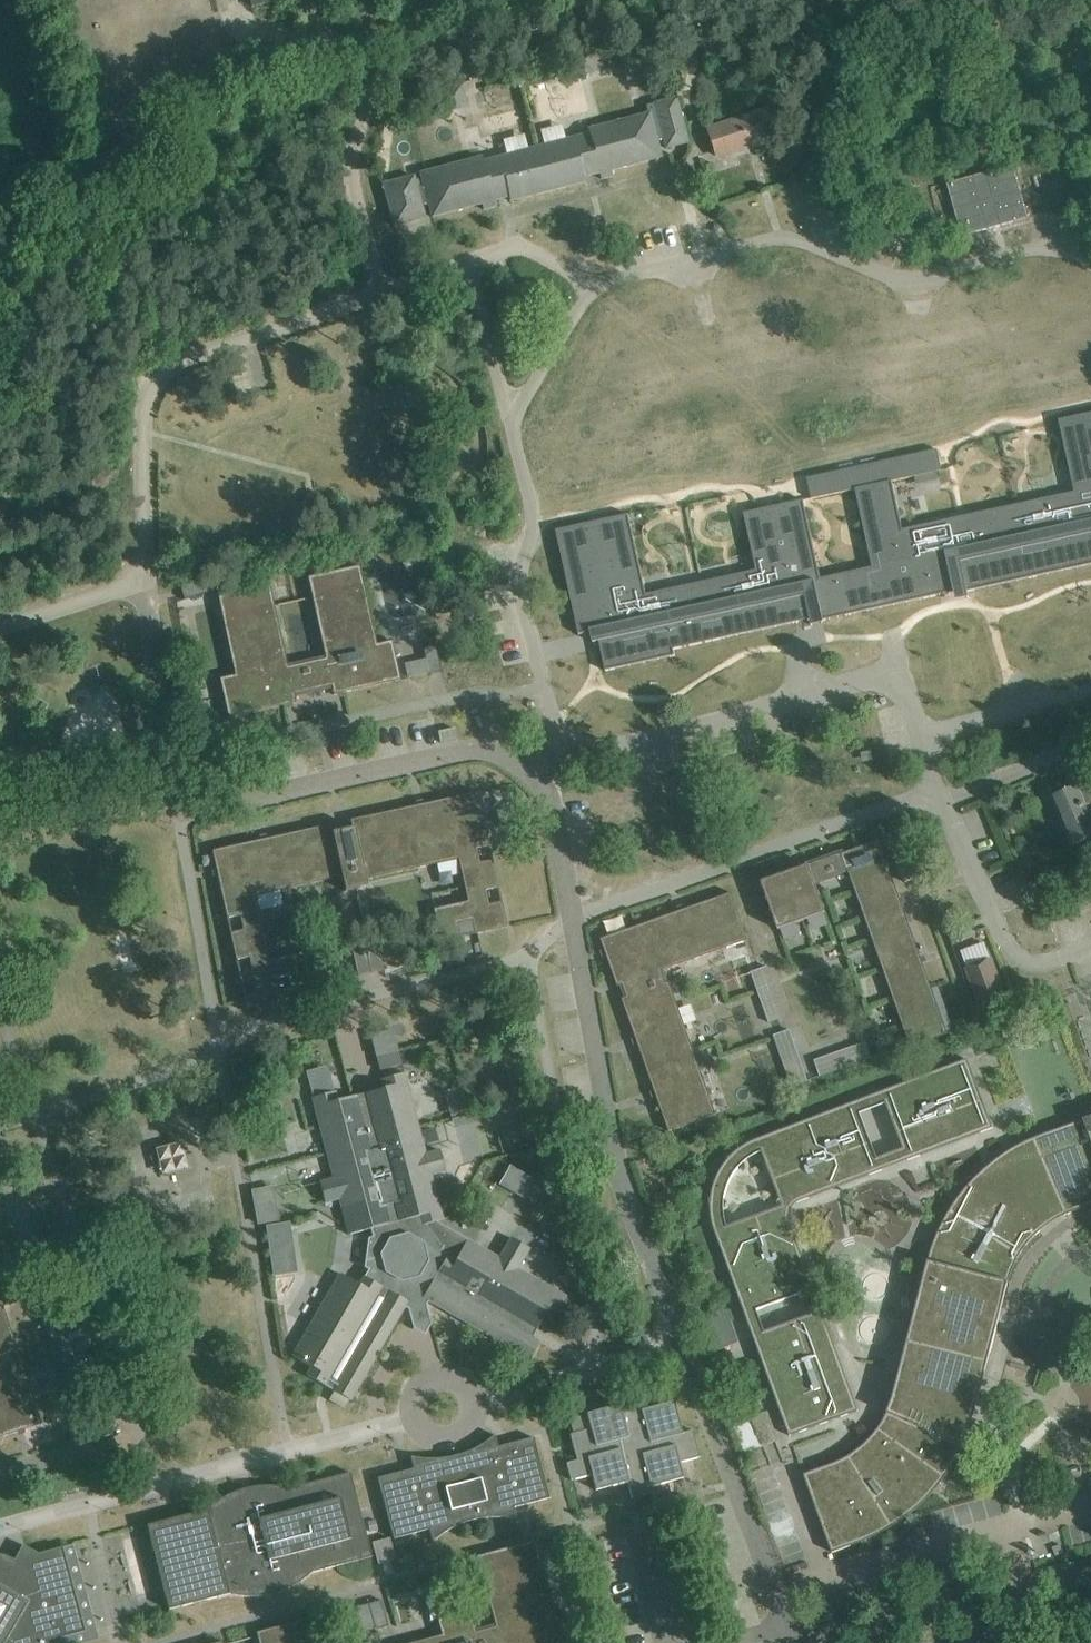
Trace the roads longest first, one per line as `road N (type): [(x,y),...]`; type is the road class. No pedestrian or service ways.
road 1 (unclassified): [(288,1450),(181,814)]
road 2 (unclassified): [(1090,264),(1040,247),(914,282),(777,236),(590,283)]
road 3 (unclassified): [(155,1482),(0,1004)]
road 4 (unclassified): [(145,580),(143,418),(168,370),(384,290)]
road 5 (unclassified): [(680,1343),(617,1176),(573,919)]
road 6 (unclassified): [(921,737),(894,681),(865,677),(623,747),(566,749)]
road 7 (unclassified): [(0,1164),(87,1447),(0,1470)]
road 8 (unclassified): [(573,919),(937,792)]
road 9 (unclassified): [(384,290),(356,187),(361,105),(400,29),(501,0)]
road 10 (unclassified): [(181,814),(473,750),(492,750),(536,773)]
road 11 (unclassified): [(566,749),(517,575),(539,518),(512,423)]
road 12 (unclassified): [(788,1626),(680,1343)]
road 13 (unclassified): [(1090,947),(1054,963),(1027,958),(1007,943),(937,792)]
road 14 (unclassified): [(181,814),(145,580)]
road 15 (unclassified): [(476,1398),(680,1343)]
road 16 (unclassified): [(921,737),(1090,685)]
road 17 (unclassified): [(512,423),(467,266)]
road 18 (unclassified): [(0,1524),(155,1482)]
road 19 (unclassified): [(590,283),(512,423)]
road 20 (unclassified): [(573,919),(554,808),(536,773)]
road 21 (unclassified): [(145,580),(0,623)]
road 22 (unclassified): [(155,1482),(288,1450)]
road 23 (unclassified): [(590,283),(528,248),(467,266)]
road 24 (unclassified): [(288,1450),(415,1415)]

